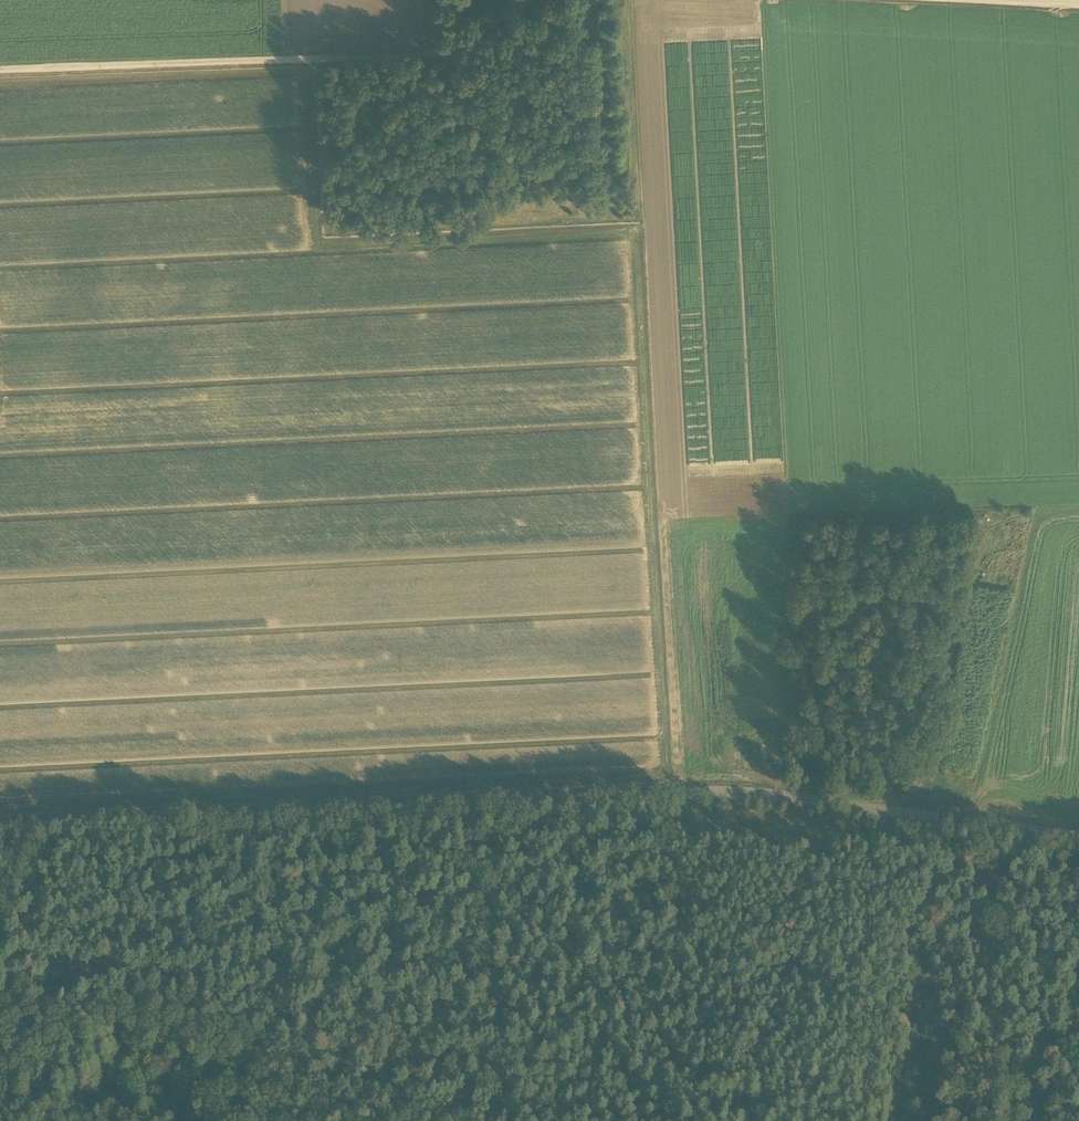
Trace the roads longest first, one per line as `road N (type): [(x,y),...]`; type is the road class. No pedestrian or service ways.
road 1 (unclassified): [(0,828),(689,797),(925,813),(1078,836)]
road 2 (track): [(0,70),(426,54),(474,34),(519,0)]
road 3 (track): [(951,0),(1078,5)]

